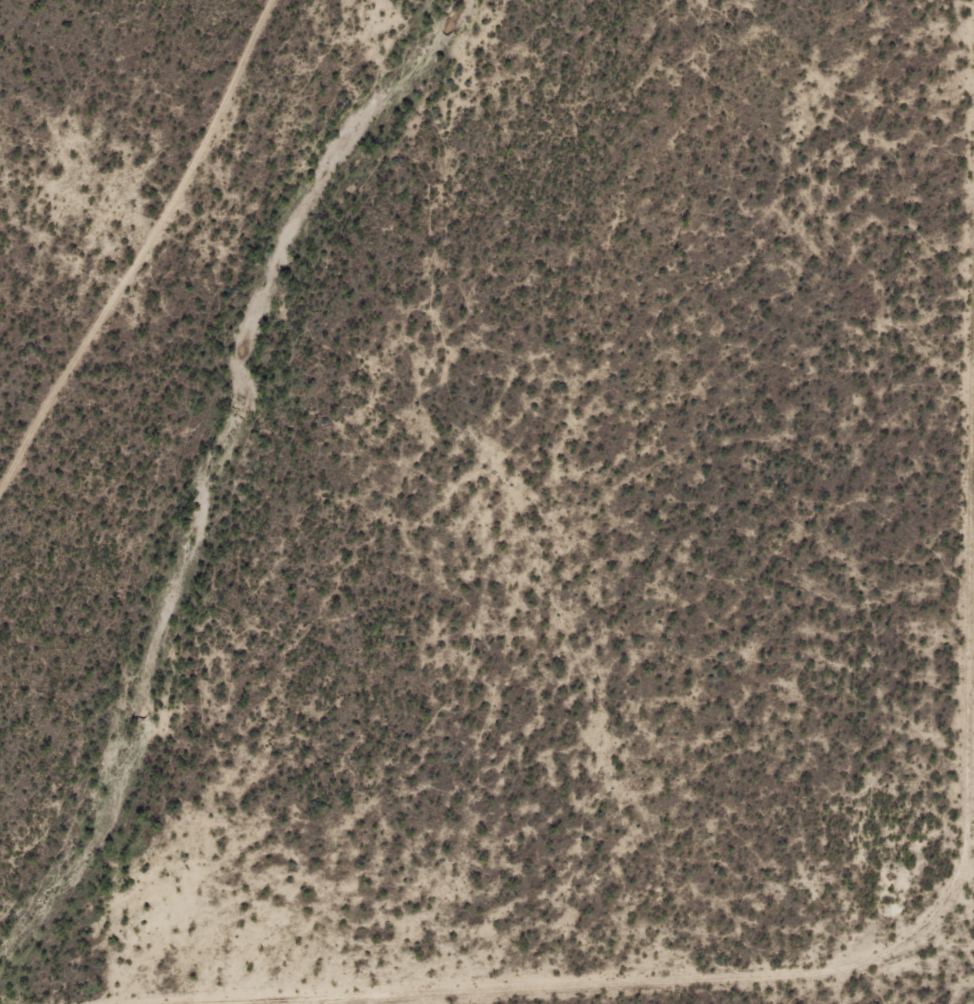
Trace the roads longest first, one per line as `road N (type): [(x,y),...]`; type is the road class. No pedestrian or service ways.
road 1 (track): [(962,0),(947,1003)]
road 2 (track): [(0,502),(146,275),(295,0)]

